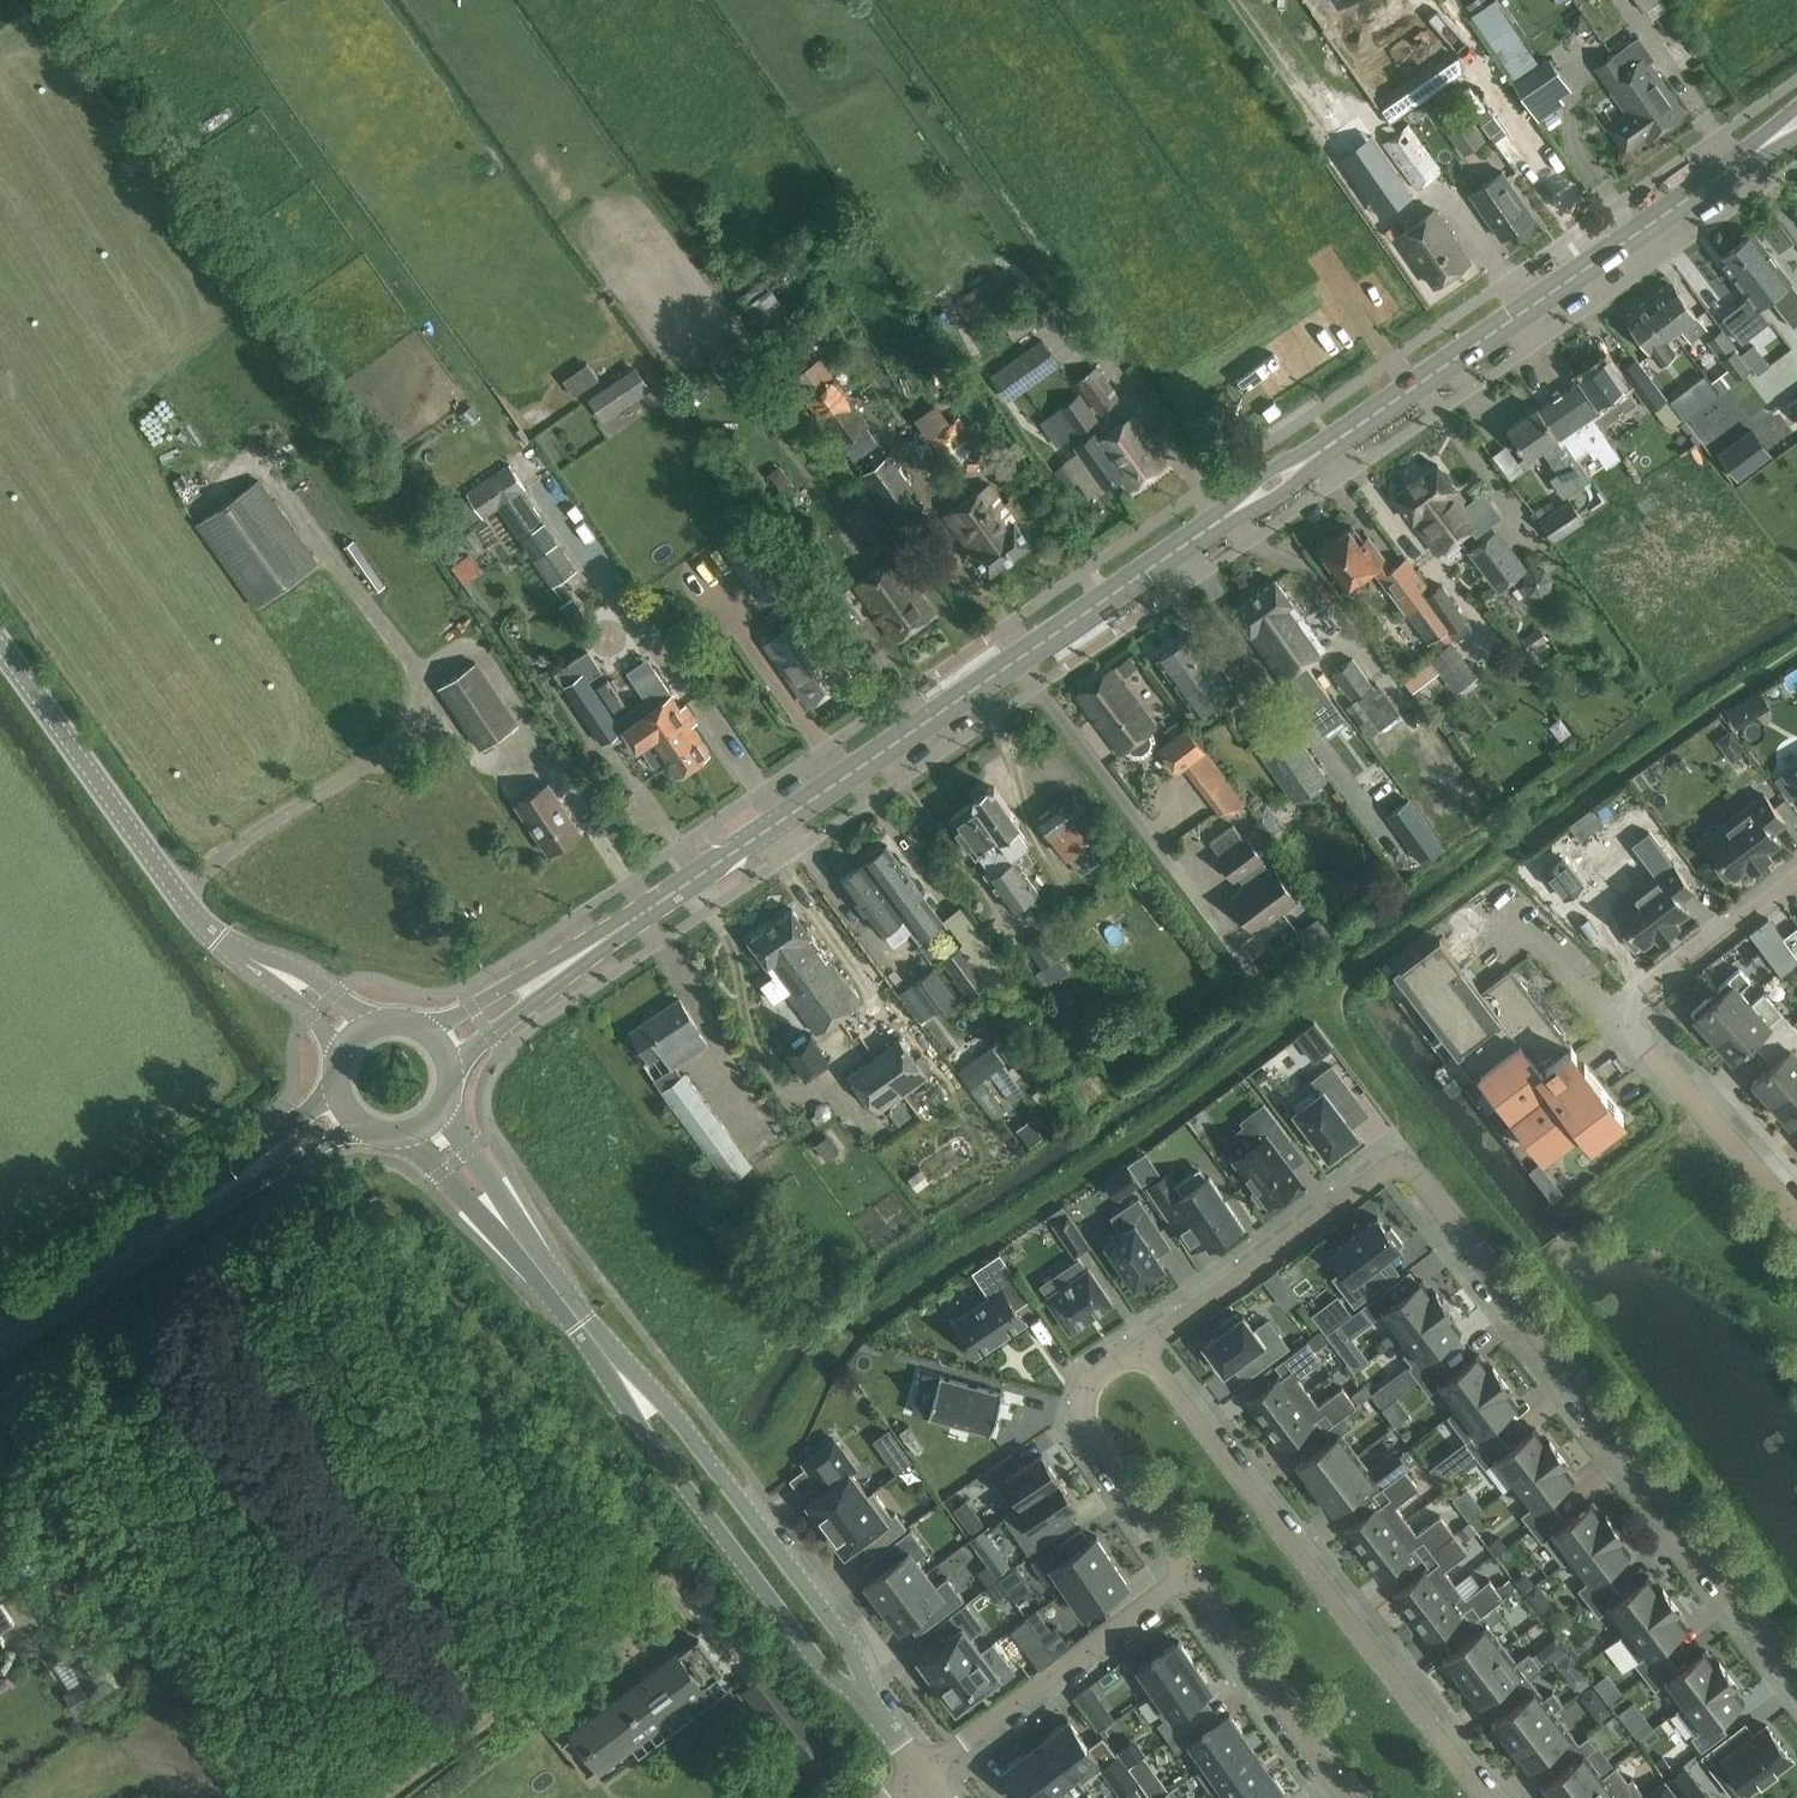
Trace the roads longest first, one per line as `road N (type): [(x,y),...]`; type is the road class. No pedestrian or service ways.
road 1 (primary): [(609,934),(1796,125)]
road 2 (residential): [(1796,1672),(1427,1186),(1403,1173),(1377,1173),(1143,1347)]
road 3 (residential): [(1486,1797),(1143,1347)]
road 4 (residential): [(1796,1214),(1623,1018),(1628,1005),(1796,881)]
road 5 (residential): [(874,1706),(841,1633),(676,1414),(602,1354)]
road 6 (residential): [(602,1354),(643,1432),(817,1659),(874,1706)]
road 7 (unclassified): [(239,956),(198,921),(0,643)]
road 8 (residential): [(1188,1573),(921,1772)]
road 9 (residential): [(1143,1347),(1089,1384),(1084,1406),(1090,1429),(1188,1573)]
road 10 (residential): [(1348,1797),(1188,1573)]
road 11 (track): [(380,1797),(566,1665)]
road 12 (primary): [(0,1339),(187,1216)]
road 13 (primary): [(447,1072),(609,934)]
road 14 (primary): [(609,934),(422,1030)]
road 15 (primary): [(187,1216),(362,1124)]
road 16 (primary): [(338,1090),(187,1216)]
road 17 (unclassified): [(370,1026),(306,973),(239,956)]
road 18 (residential): [(407,1130),(457,1189),(514,1234)]
road 19 (residential): [(514,1234),(489,1172),(442,1104)]
road 20 (residential): [(514,1234),(602,1354)]
road 21 (unclassified): [(239,956),(300,1005),(338,1058)]

